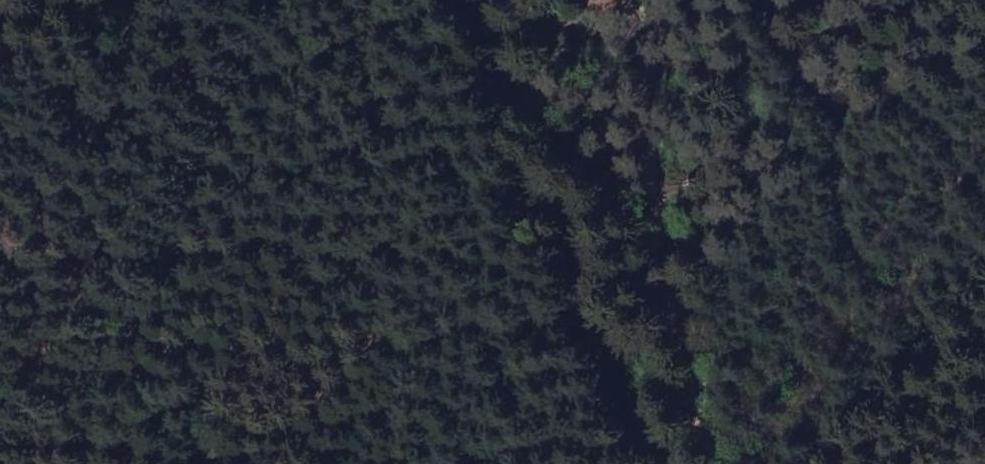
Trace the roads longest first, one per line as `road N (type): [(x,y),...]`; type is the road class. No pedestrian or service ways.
road 1 (track): [(291,0),(245,137),(56,463)]
road 2 (track): [(712,463),(659,0)]

